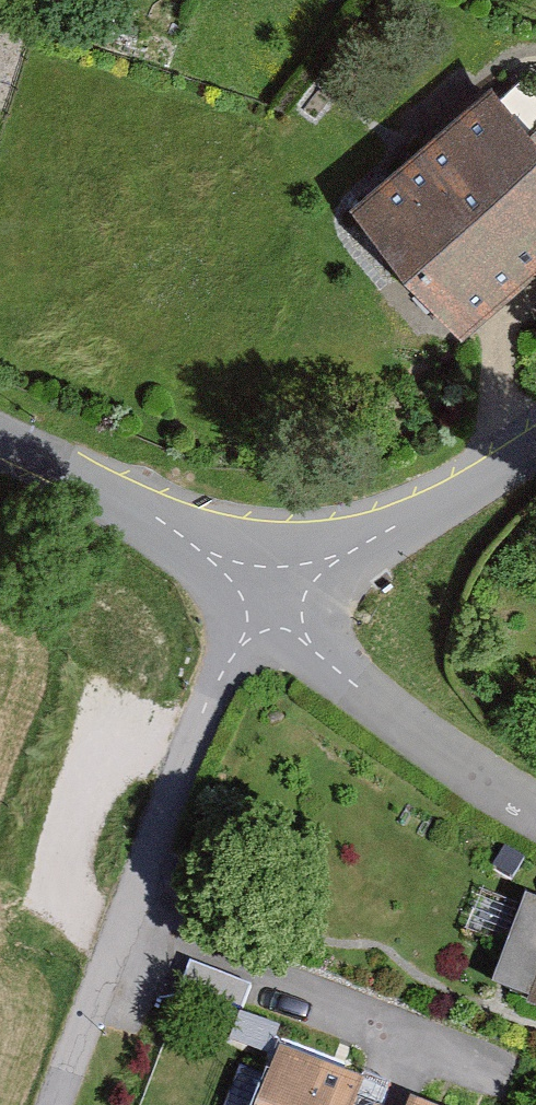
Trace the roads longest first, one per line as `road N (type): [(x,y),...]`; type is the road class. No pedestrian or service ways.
road 1 (residential): [(257,597),(57,1104)]
road 2 (residential): [(535,813),(485,787),(257,597)]
road 3 (residential): [(535,449),(257,597)]
road 4 (residential): [(257,597),(187,539),(109,491),(0,440)]

